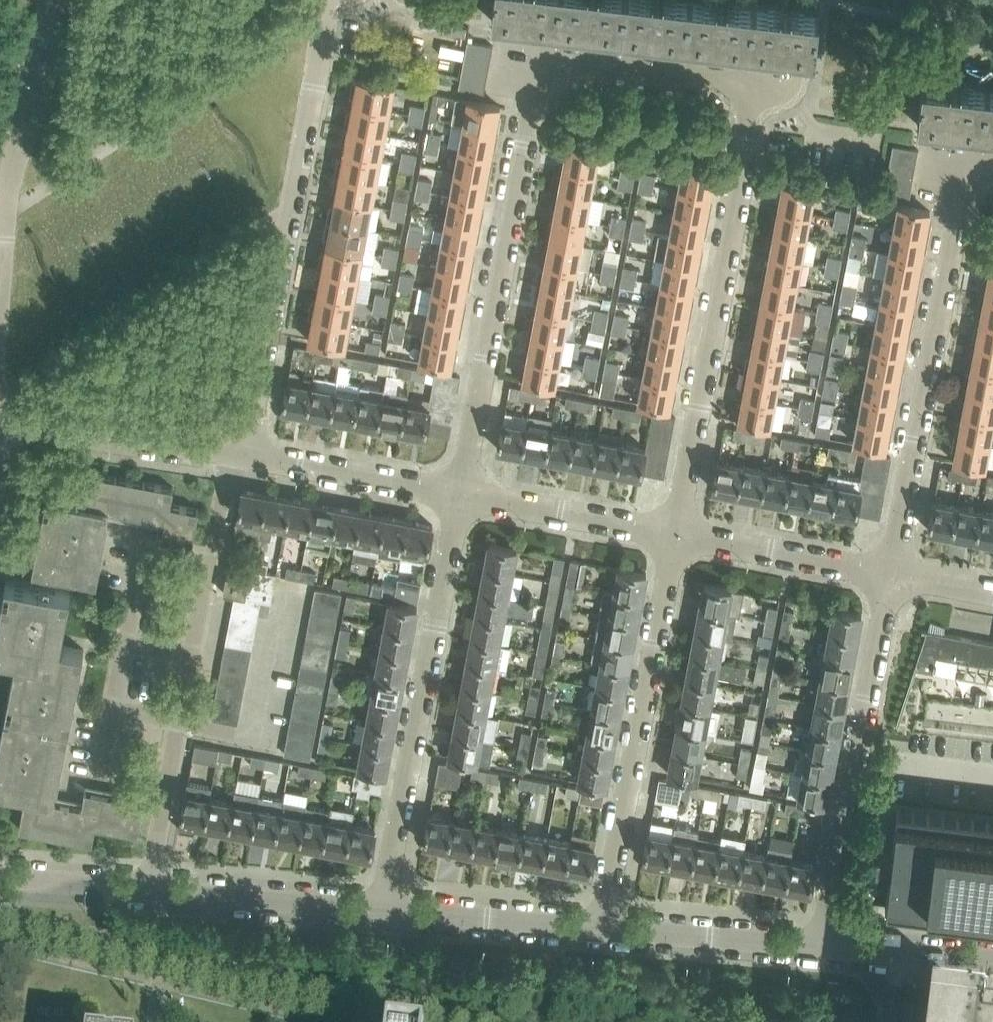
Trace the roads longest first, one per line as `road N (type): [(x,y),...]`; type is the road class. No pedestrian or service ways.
road 1 (residential): [(462,499),(540,51),(758,76)]
road 2 (residential): [(680,537),(758,76)]
road 3 (residential): [(239,457),(332,0)]
road 4 (residential): [(894,574),(964,158),(992,161)]
road 5 (residential): [(380,908),(462,499)]
road 6 (residential): [(610,927),(680,537)]
road 7 (residential): [(823,944),(894,574)]
road 8 (residential): [(0,260),(5,205),(69,0)]
road 9 (residential): [(126,643),(192,655),(229,456)]
road 10 (residential): [(148,889),(180,720),(114,708)]
road 11 (unclassified): [(148,889),(380,908)]
road 12 (residential): [(229,456),(0,420)]
road 13 (unclassified): [(380,908),(610,927)]
road 14 (residential): [(462,499),(239,457)]
road 15 (residential): [(680,537),(462,499)]
road 16 (residential): [(894,574),(680,537)]
road 17 (unclassified): [(610,927),(823,944)]
road 18 (unclassified): [(823,944),(992,958)]
road 19 (unclassified): [(0,877),(148,889)]

